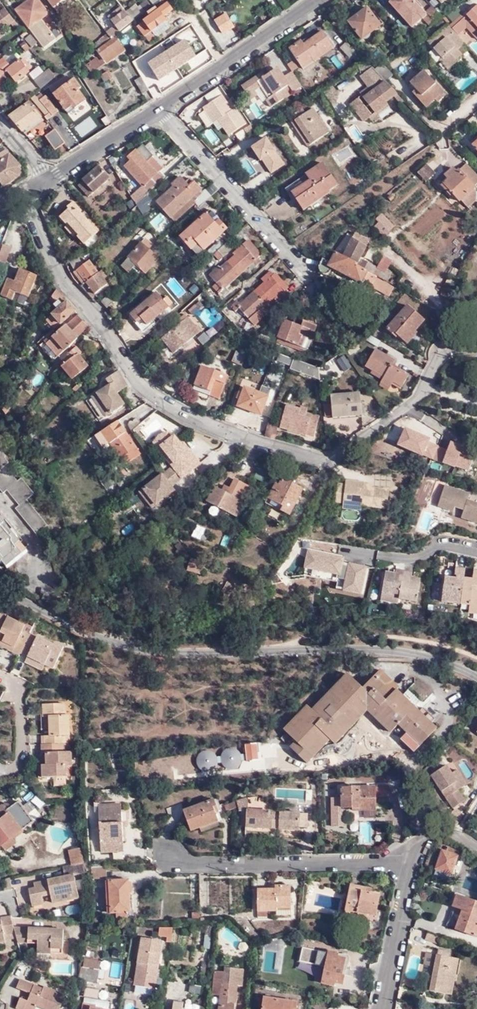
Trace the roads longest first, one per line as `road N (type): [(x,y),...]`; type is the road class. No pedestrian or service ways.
road 1 (residential): [(23,195),(59,277),(138,383),(240,437),(335,458),(417,398),(445,350),(476,347)]
road 2 (residential): [(382,1008),(406,884),(400,867),(166,864)]
road 3 (residential): [(306,278),(158,109)]
road 4 (residential): [(317,0),(158,109)]
road 5 (residential): [(158,109),(49,179)]

